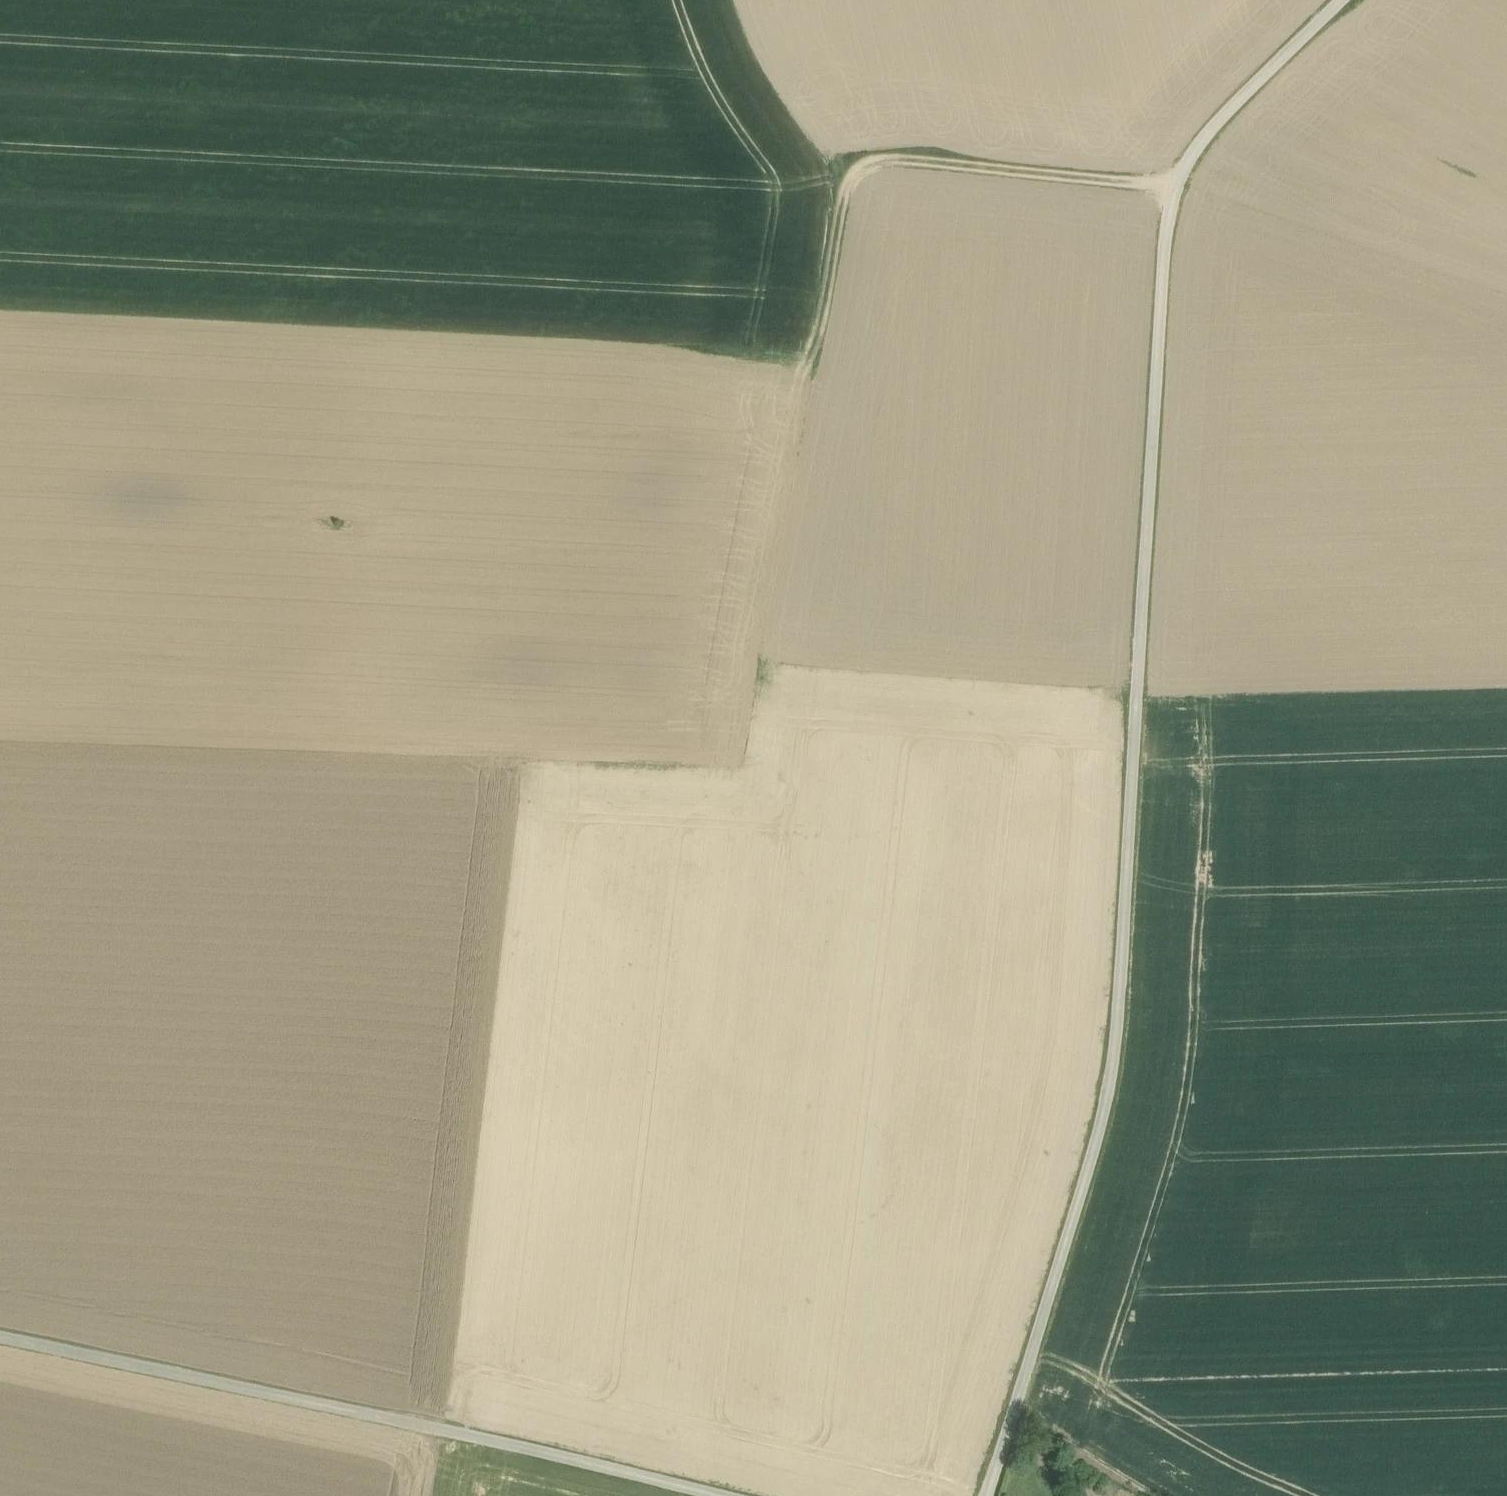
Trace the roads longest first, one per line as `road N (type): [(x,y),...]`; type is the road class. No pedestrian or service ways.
road 1 (unclassified): [(987,1495),(1113,1087),(1173,191),(1197,145),(1343,0)]
road 2 (track): [(0,1337),(723,1495)]

